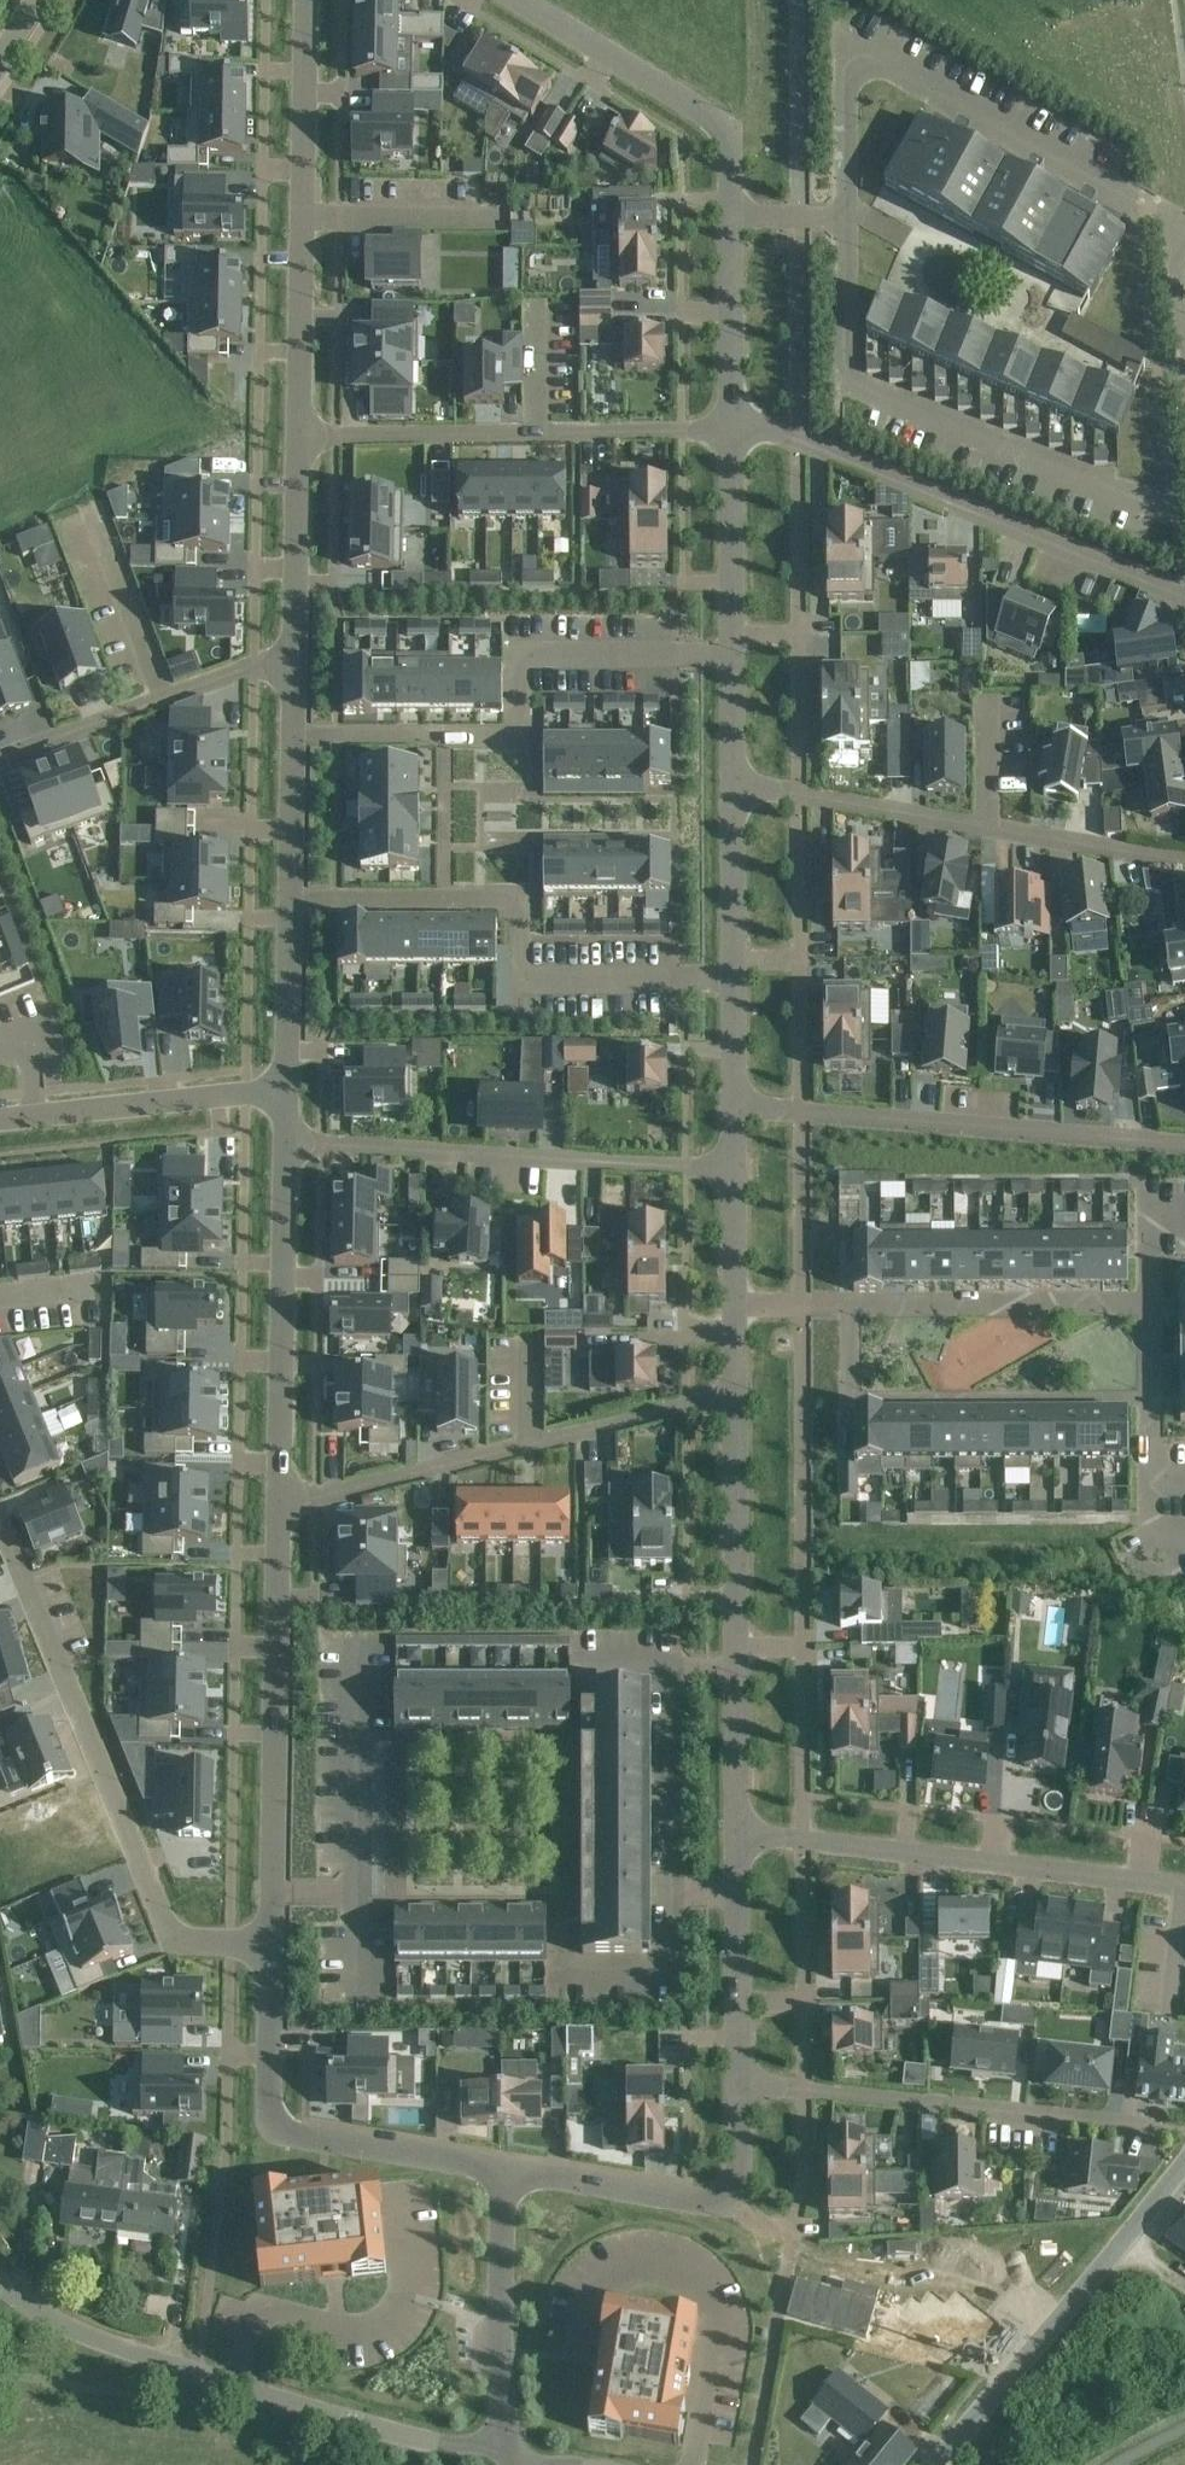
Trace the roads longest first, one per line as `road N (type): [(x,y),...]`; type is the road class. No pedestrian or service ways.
road 1 (residential): [(738,1305),(1149,1309),(1150,1474)]
road 2 (residential): [(0,1511),(172,1935),(270,1943)]
road 3 (unclassified): [(512,2459),(192,2377),(58,2326),(0,2280)]
road 4 (residential): [(293,899),(524,899),(524,981),(733,975)]
road 5 (residential): [(736,651),(529,652),(523,732),(296,732)]
road 6 (residential): [(1172,225),(884,69),(863,70),(852,80),(843,219)]
road 7 (residential): [(279,1509),(742,1384)]
road 8 (residential): [(740,423),(1184,598)]
road 9 (residential): [(742,1163),(288,1144)]
road 10 (residential): [(737,784),(1184,858)]
road 11 (unclassified): [(742,1384),(736,1836)]
road 12 (residential): [(736,1836),(1184,1894)]
road 13 (residential): [(1184,1142),(742,1113)]
road 14 (residential): [(303,430),(740,423)]
road 15 (unclassified): [(270,1943),(279,1509)]
road 16 (unclassified): [(303,430),(307,0)]
road 17 (residential): [(738,2085),(1164,2129)]
road 18 (unclassified): [(506,2169),(323,2145),(280,2120),(265,2068),(270,1943)]
road 19 (unclassified): [(936,2464),(1184,2162)]
road 20 (unclassified): [(279,1509),(288,1144)]
road 21 (unclassified): [(738,2085),(740,2172),(732,2206),(506,2169)]
road 22 (unclassified): [(514,0),(728,126),(738,219)]
road 23 (residential): [(0,755),(298,641)]
road 24 (unclassified): [(512,2459),(504,2392),(506,2169)]
road 25 (residential): [(0,1118),(289,1089)]
road 26 (residential): [(843,219),(1068,326)]
road 27 (unclassified): [(736,1836),(738,2085)]
road 28 (unclassified): [(740,423),(736,651)]
road 29 (unclassified): [(298,641),(303,430)]
road 30 (unclassified): [(738,219),(740,423)]
road 31 (unclassified): [(737,784),(733,975)]
road 32 (unclassified): [(289,1089),(293,899)]
road 33 (unclassified): [(293,899),(296,732)]
road 34 (unclassified): [(742,1163),(738,1305)]
road 35 (unclassified): [(733,975),(742,1113)]
road 36 (unclassified): [(736,651),(737,784)]

